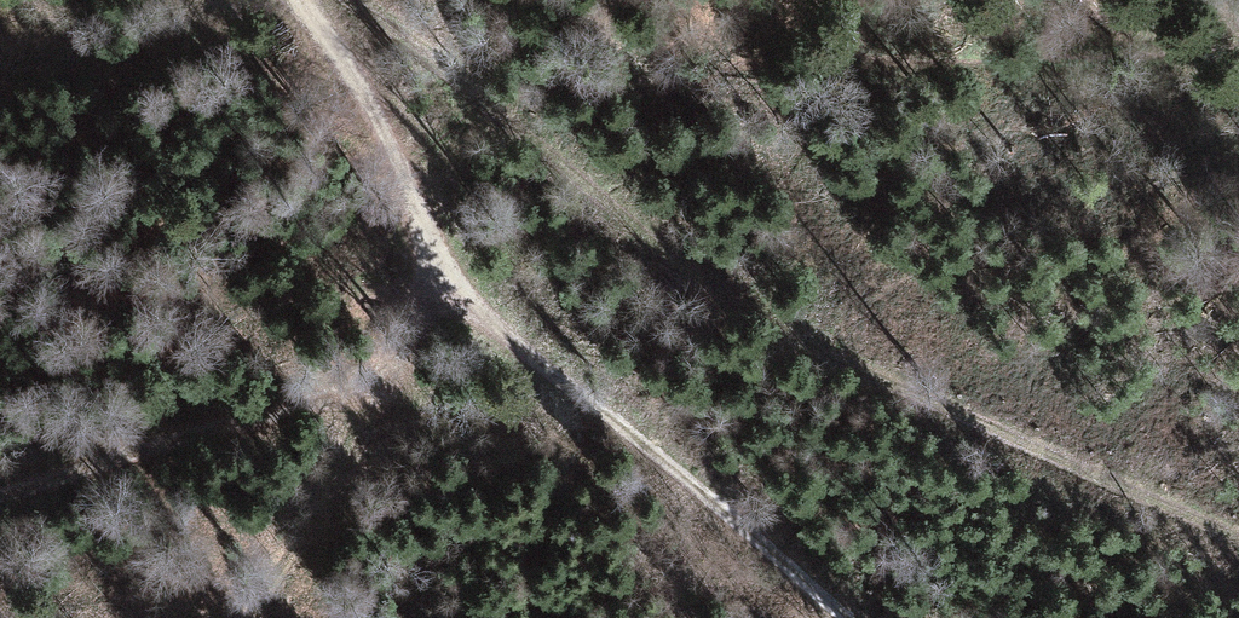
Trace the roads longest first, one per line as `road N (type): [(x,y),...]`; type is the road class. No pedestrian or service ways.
road 1 (track): [(338,0),(526,120),(721,267),(1017,439),(1238,533)]
road 2 (track): [(299,0),(345,59),(404,172),(426,240),(490,314),(559,382),(662,451),(860,617)]
road 3 (track): [(526,120),(801,70),(1238,49)]
road 4 (track): [(426,240),(425,295),(414,333),(400,362),(380,373),(0,494)]
road 5 (track): [(361,383),(307,519),(244,617)]

